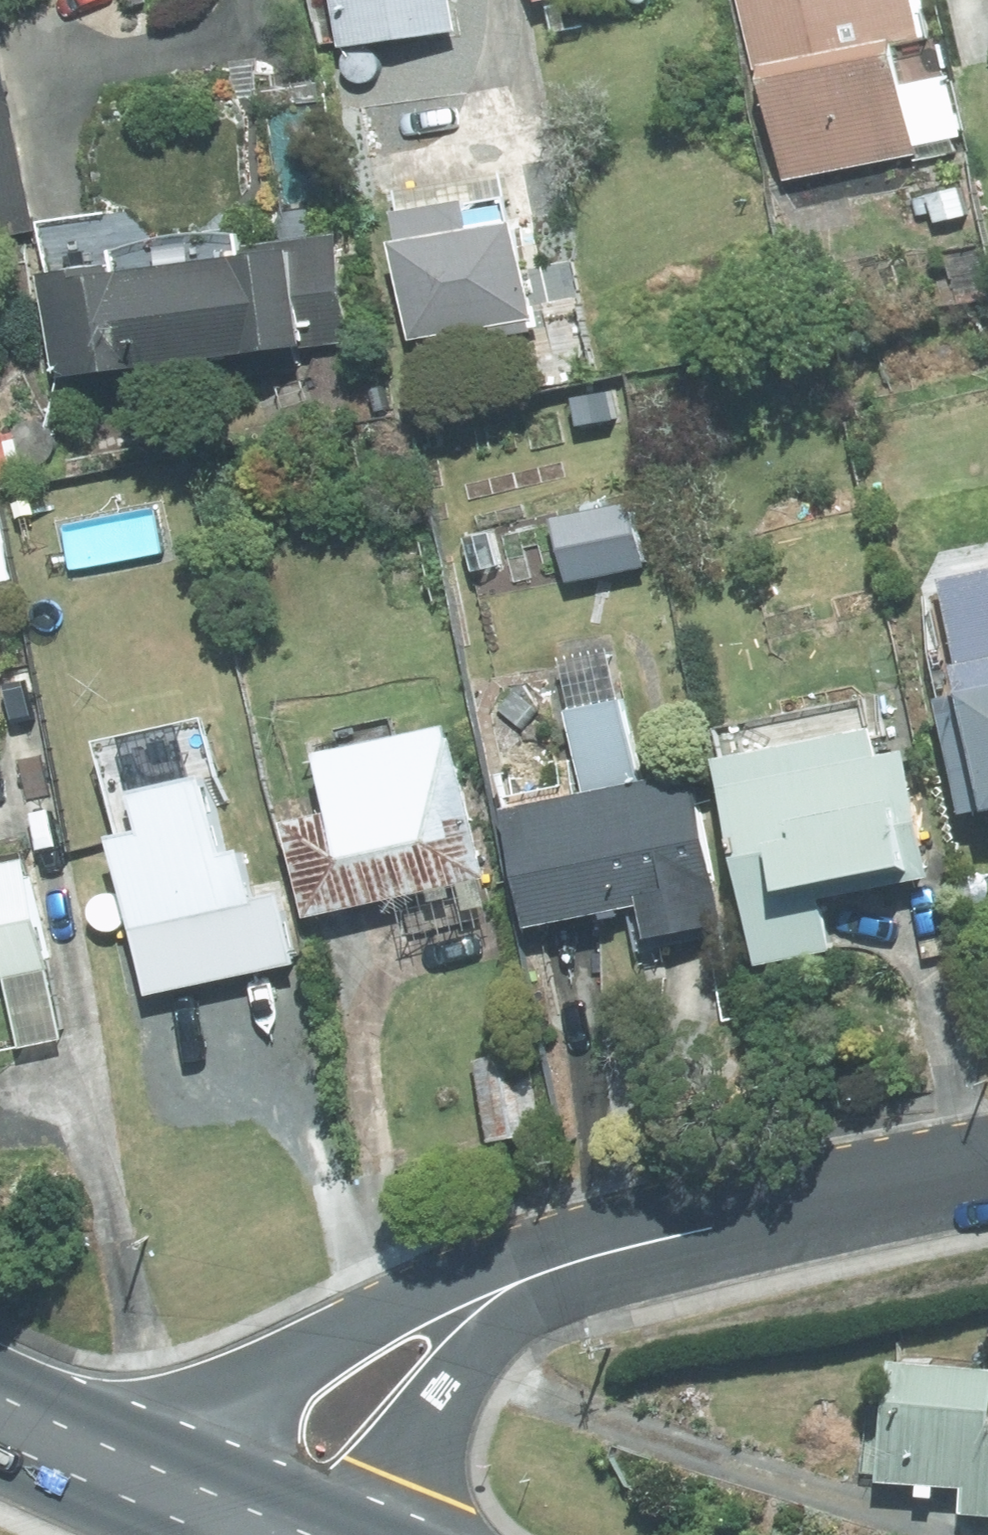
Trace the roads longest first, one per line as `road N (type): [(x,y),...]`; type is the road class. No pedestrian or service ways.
road 1 (residential): [(149,1486),(253,1391),(410,1306),(661,1243)]
road 2 (residential): [(661,1243),(502,1334),(375,1534)]
road 3 (residential): [(987,1179),(661,1243)]
road 4 (primary): [(0,1413),(149,1486)]
road 5 (primary): [(149,1486),(266,1534)]

